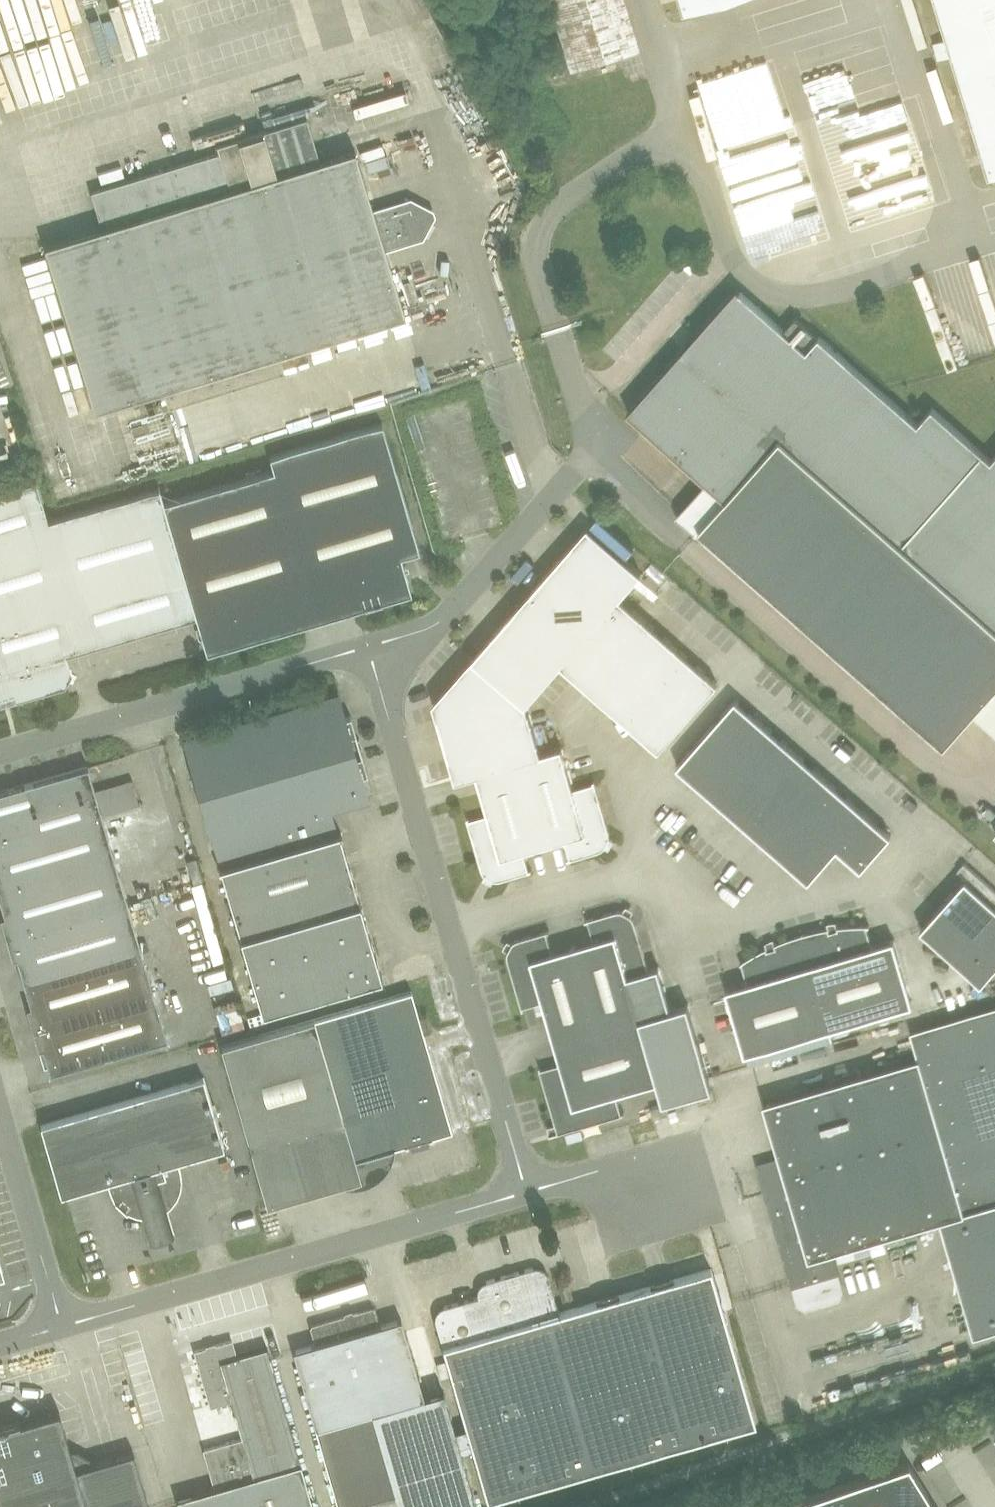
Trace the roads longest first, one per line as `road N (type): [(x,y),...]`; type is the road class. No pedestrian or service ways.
road 1 (unclassified): [(528,1192),(368,646)]
road 2 (unclassified): [(368,646),(435,626),(592,455),(584,415),(729,254)]
road 3 (unclassified): [(63,1327),(528,1192)]
road 4 (unclassified): [(0,754),(368,646)]
road 5 (unclassified): [(63,1327),(0,1115)]
road 6 (unclassified): [(528,1192),(598,1172),(700,1193)]

